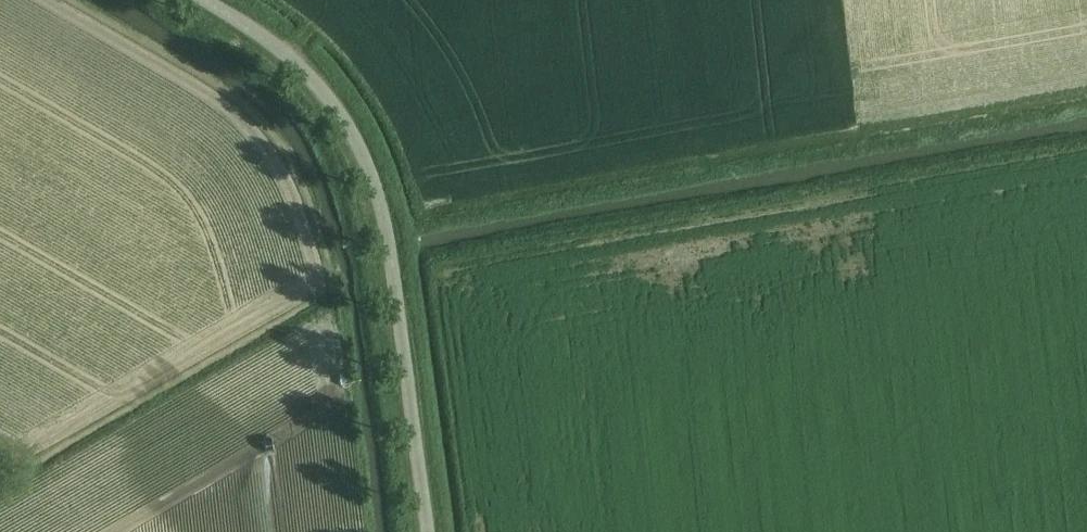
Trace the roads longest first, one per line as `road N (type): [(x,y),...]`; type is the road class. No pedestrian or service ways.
road 1 (unclassified): [(423,531),(373,167),(310,74),(205,0)]

